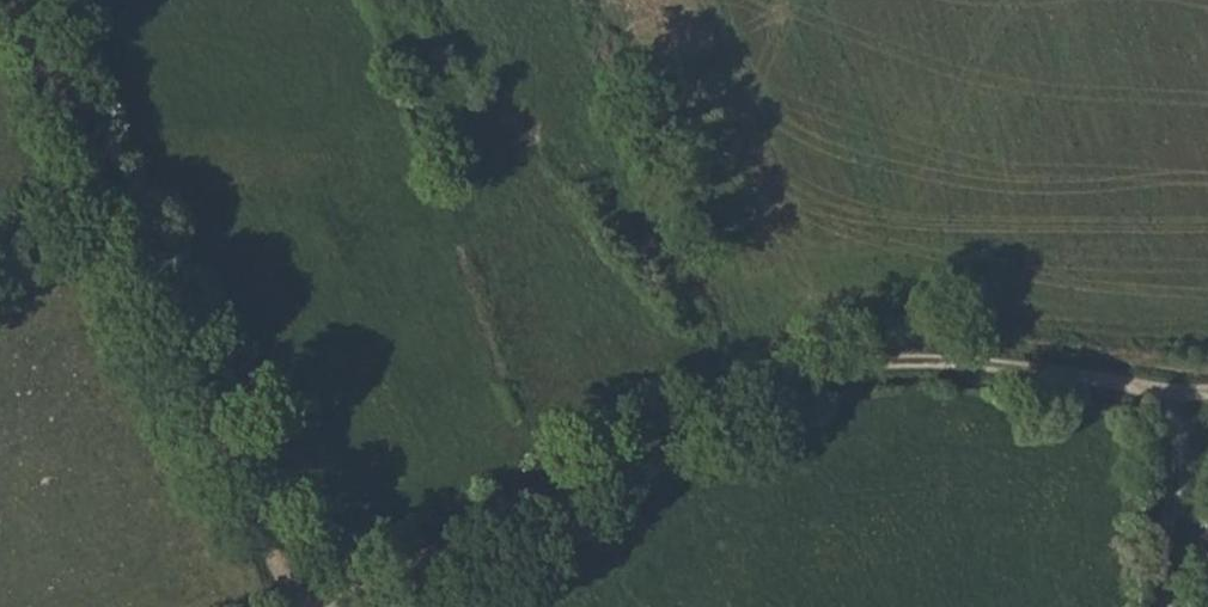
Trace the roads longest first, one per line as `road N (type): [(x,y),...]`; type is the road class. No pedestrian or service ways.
road 1 (track): [(337,606),(747,390),(858,364),(979,362),(1191,396)]
road 2 (track): [(12,0),(313,606)]
road 3 (track): [(1191,396),(1170,512),(1168,606)]

